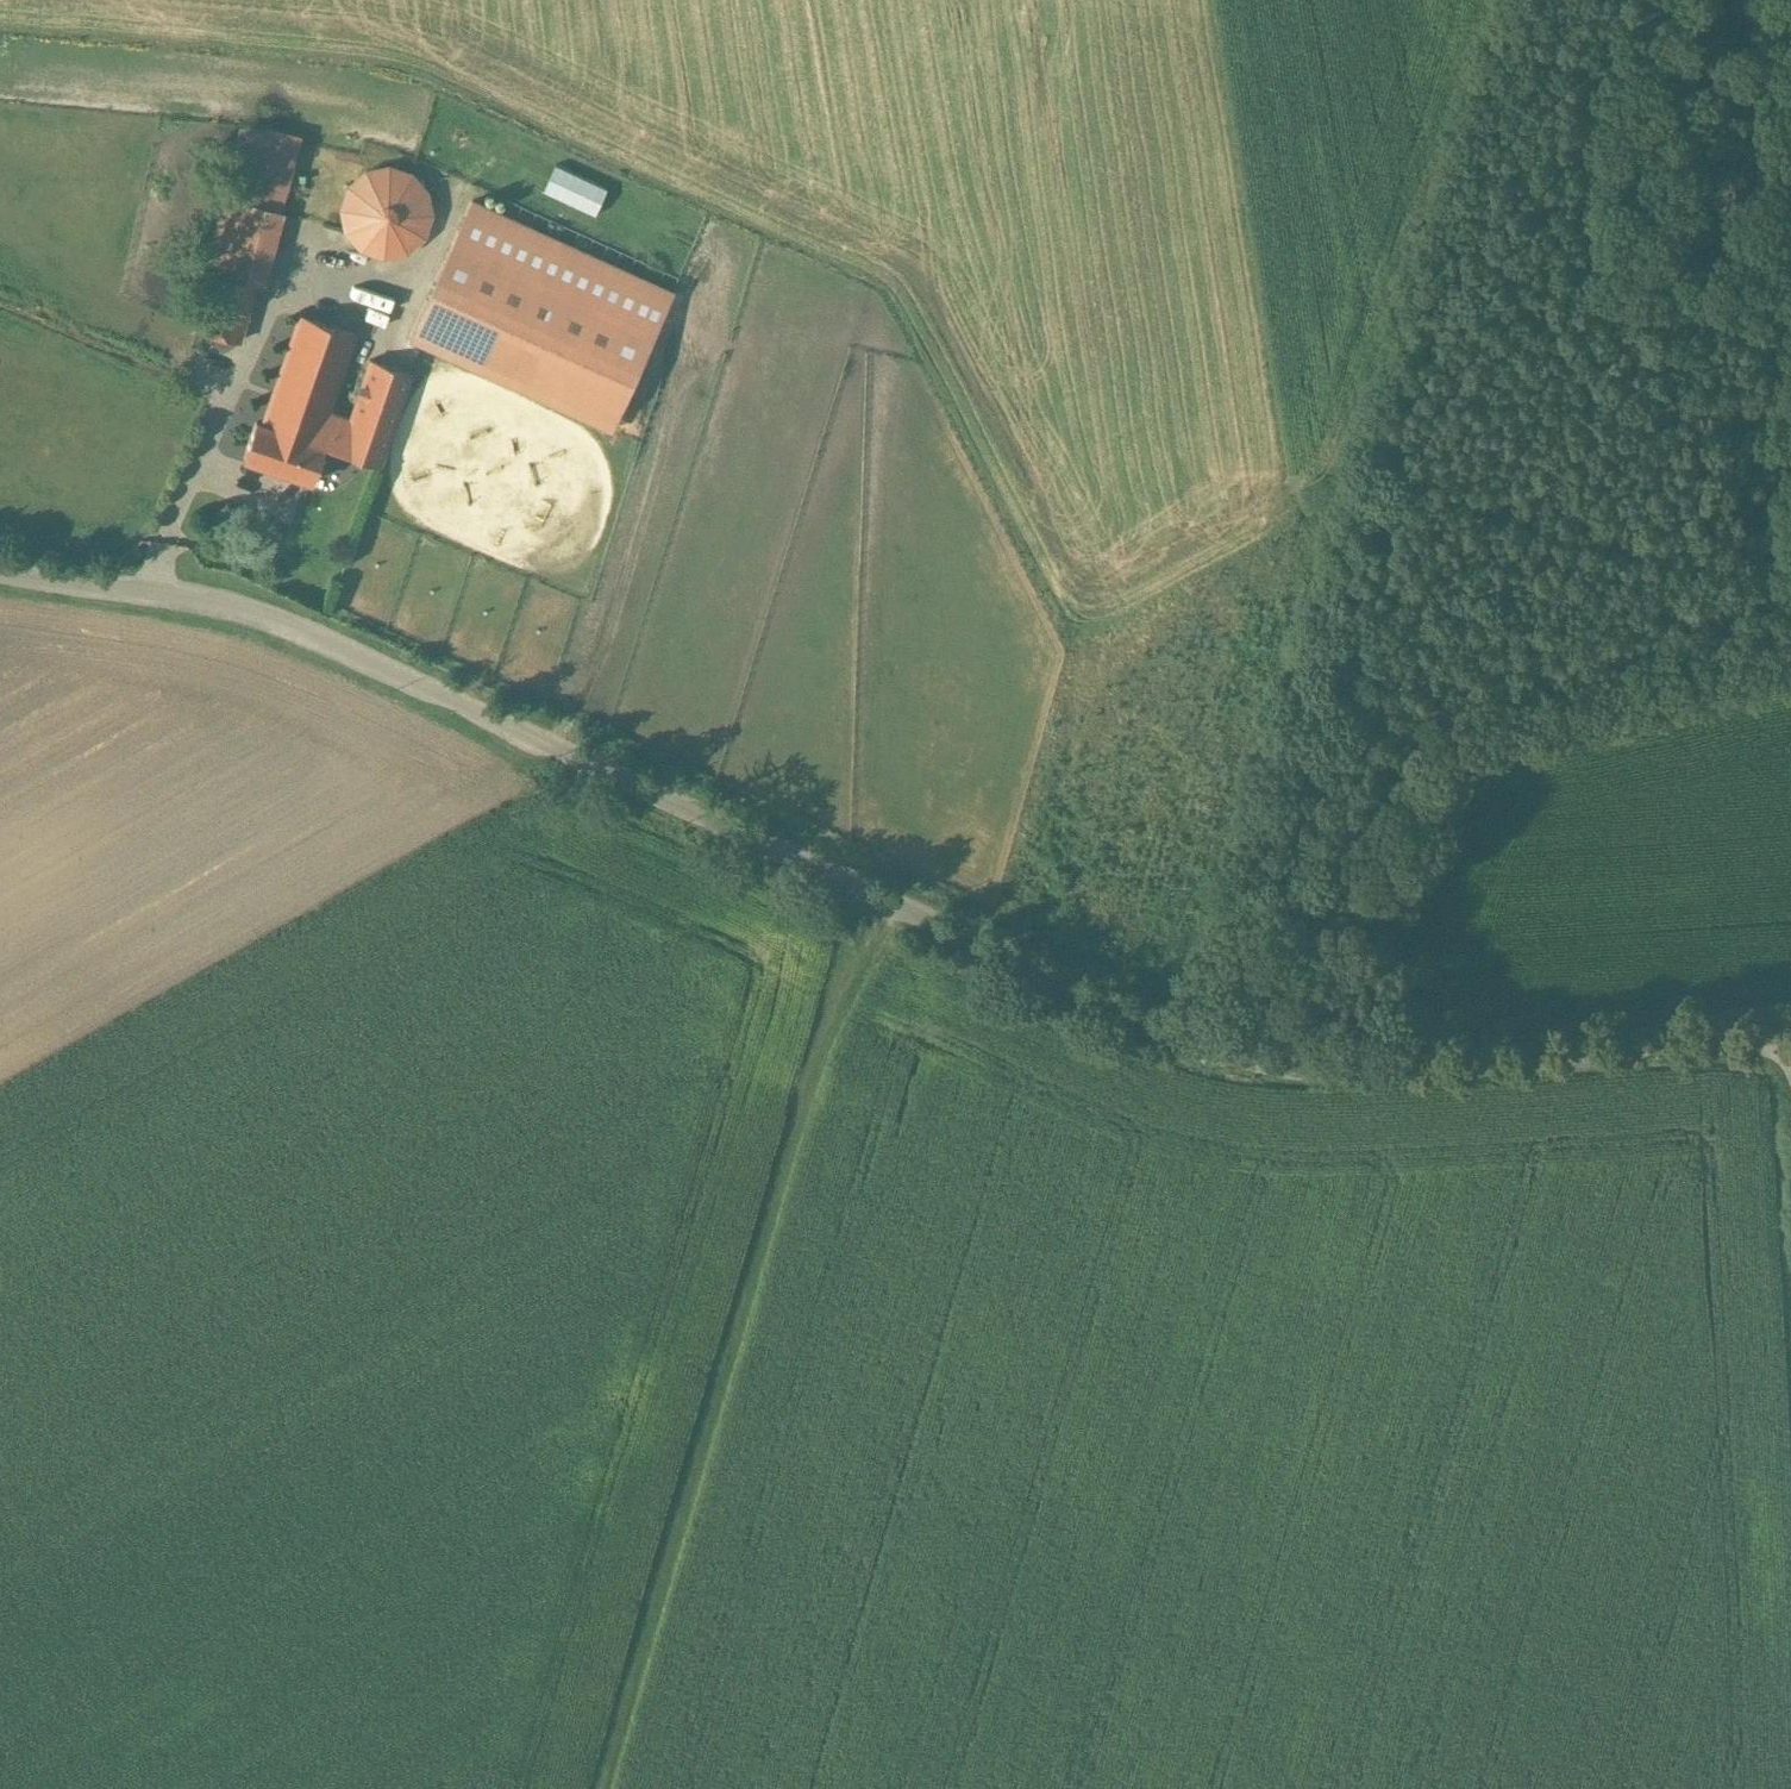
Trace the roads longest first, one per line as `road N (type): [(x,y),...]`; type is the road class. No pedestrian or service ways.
road 1 (unclassified): [(0,574),(182,595),(300,629),(901,911),(1248,1058),(1322,1067),(1418,1064),(1790,1035)]
road 2 (track): [(598,1788),(829,998),(849,957),(901,911)]

